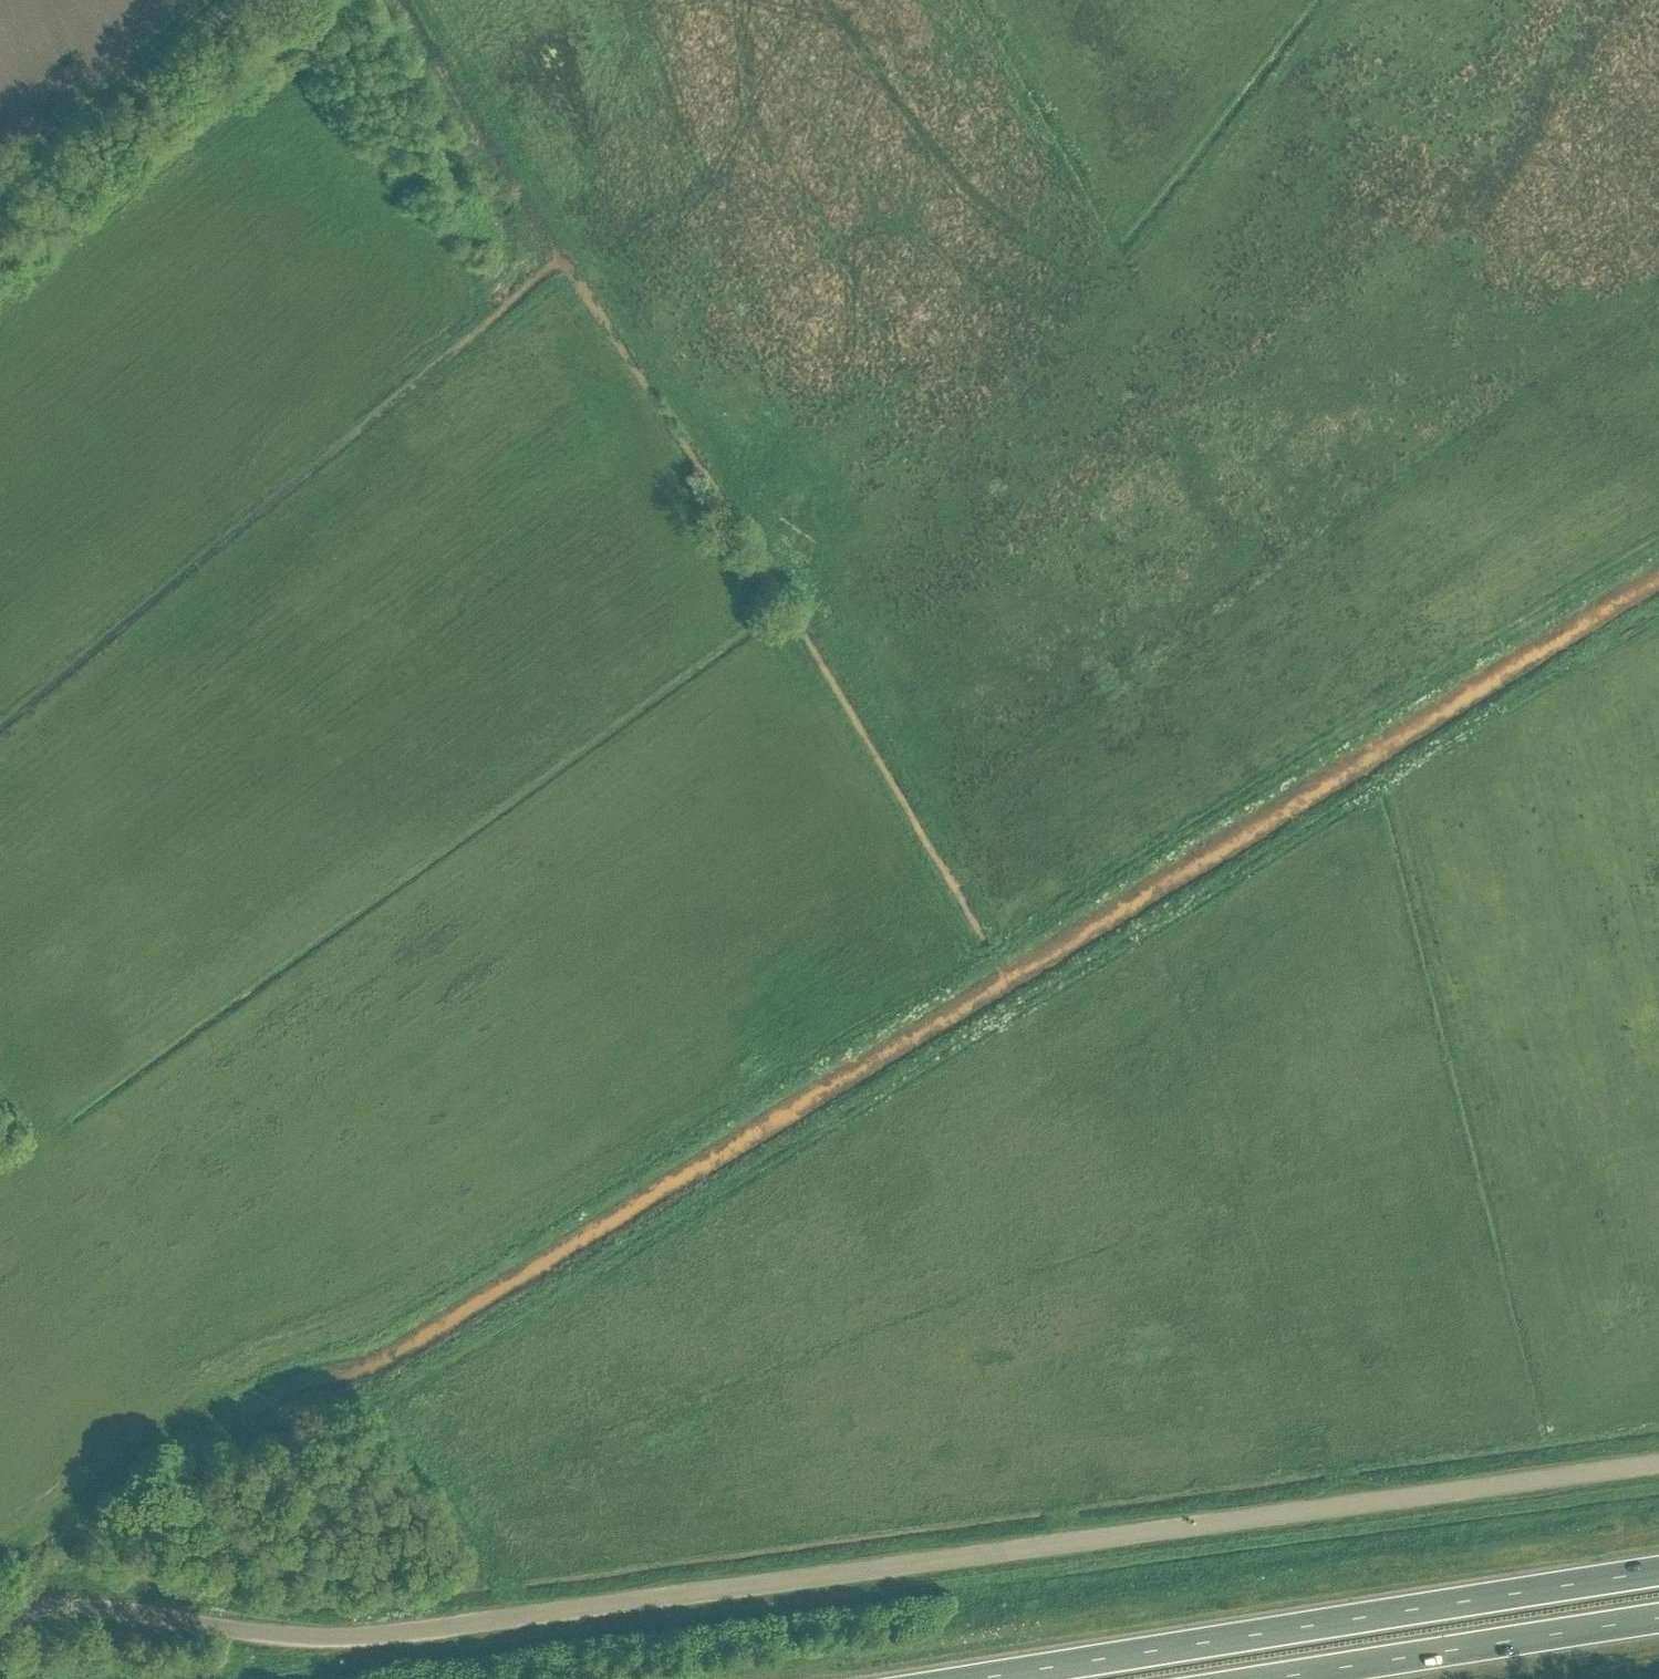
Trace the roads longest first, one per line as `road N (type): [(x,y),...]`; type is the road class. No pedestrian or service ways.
road 1 (track): [(1658,548),(390,1322),(253,1370),(0,1544)]
road 2 (unclassified): [(1658,1462),(357,1638),(112,1609),(52,1605),(0,1616)]
road 3 (trunk): [(1658,1572),(992,1678)]
road 4 (trunk): [(1282,1678),(1658,1618)]
road 5 (track): [(0,197),(235,0)]

